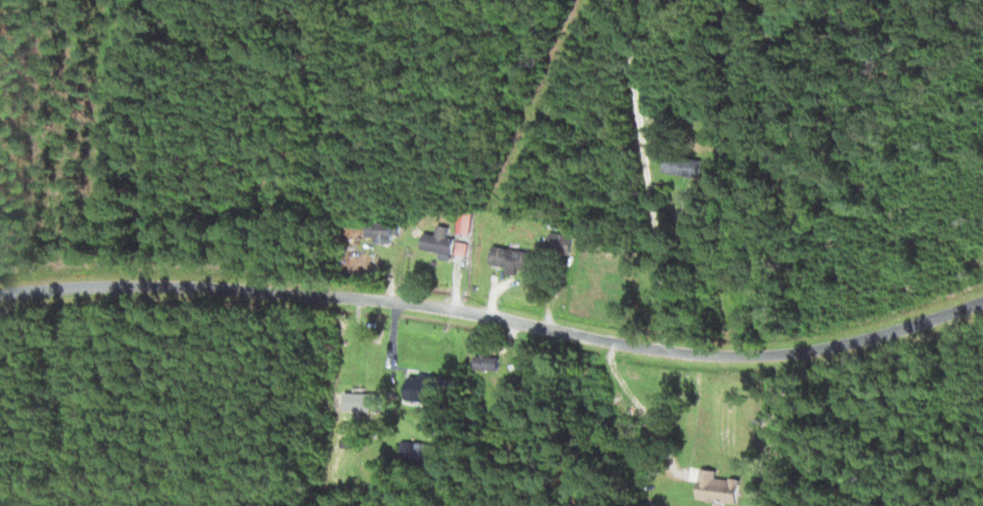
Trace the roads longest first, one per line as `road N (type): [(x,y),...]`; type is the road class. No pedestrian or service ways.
road 1 (residential): [(0,297),(124,285),(288,290),(679,346),(818,326),(982,283)]
road 2 (residential): [(650,342),(640,0)]

